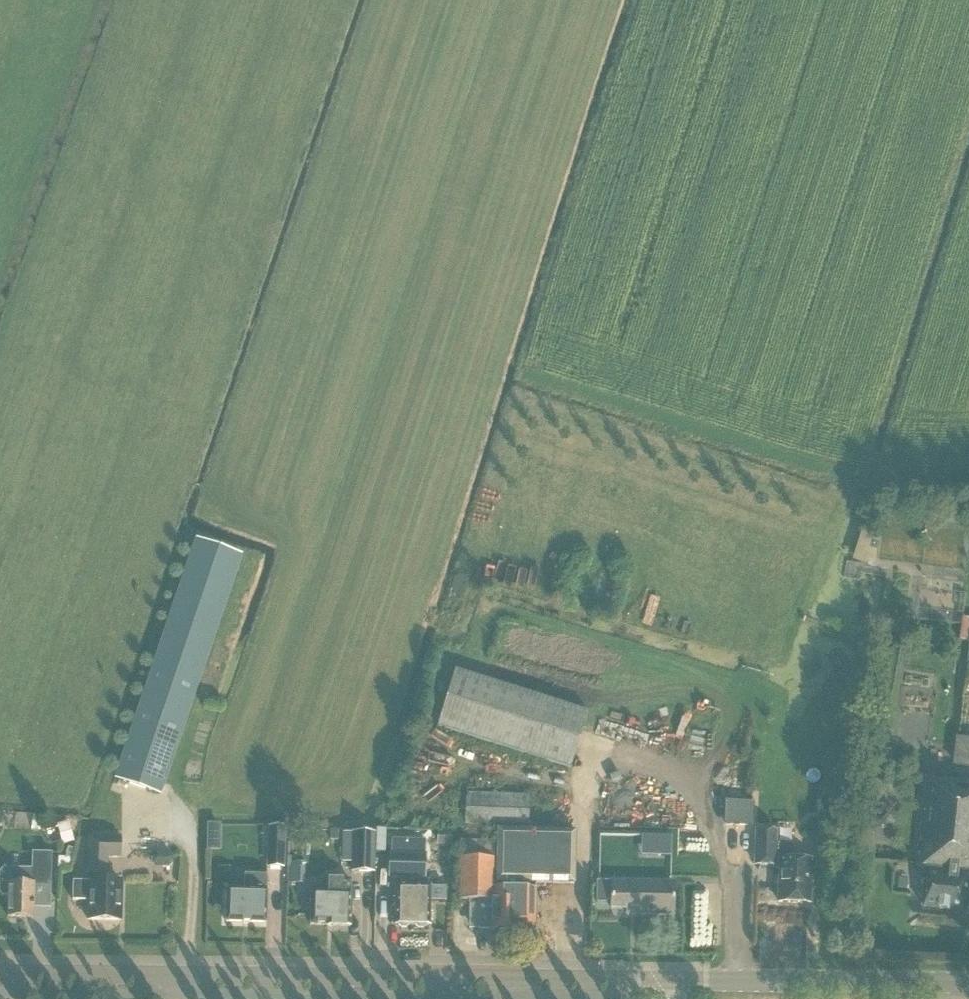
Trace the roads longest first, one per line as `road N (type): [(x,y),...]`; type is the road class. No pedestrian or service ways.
road 1 (tertiary): [(707,983),(0,972)]
road 2 (tertiary): [(707,983),(968,984)]

